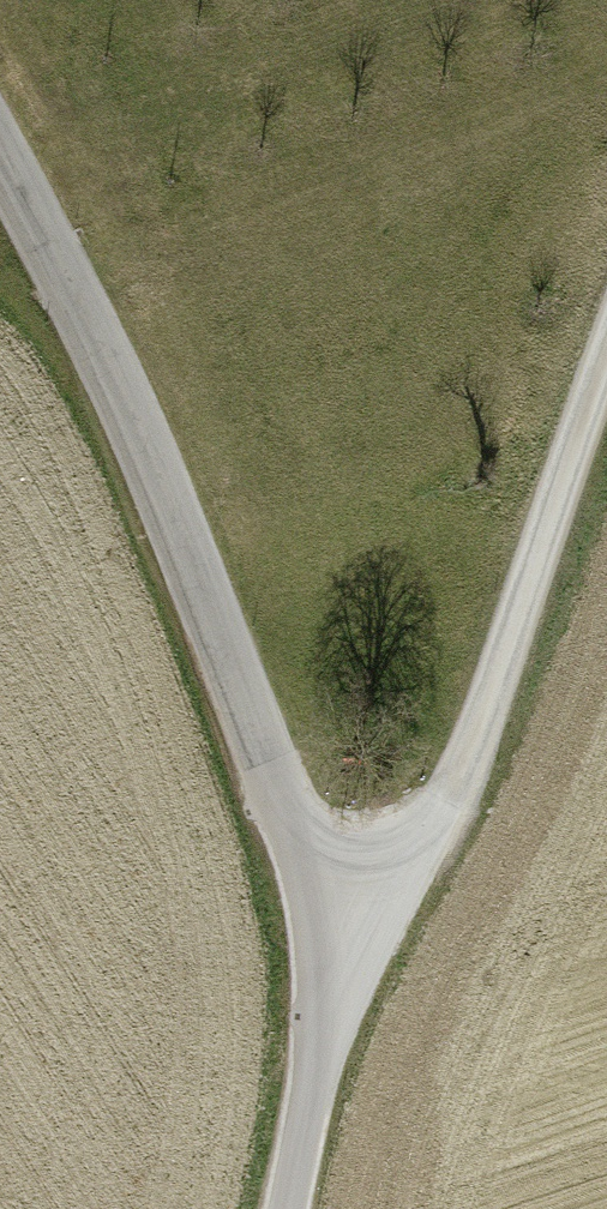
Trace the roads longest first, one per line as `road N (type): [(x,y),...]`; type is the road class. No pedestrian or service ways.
road 1 (unclassified): [(284,1208),(324,1016),(321,927),(304,855),(88,312),(0,153)]
road 2 (track): [(321,927),(375,896),(443,817),(606,375)]

